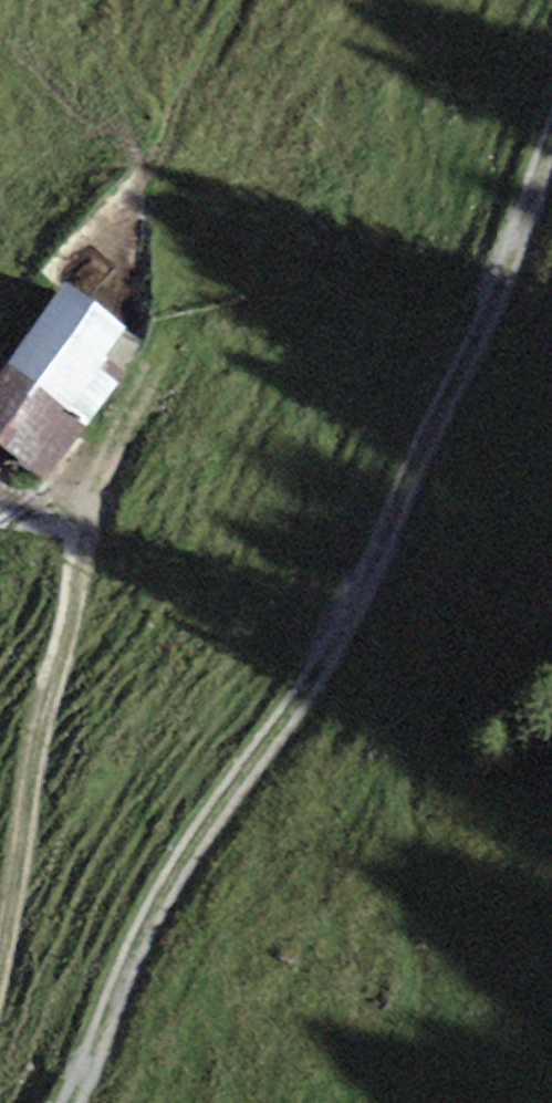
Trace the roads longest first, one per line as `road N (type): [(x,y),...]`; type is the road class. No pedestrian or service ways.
road 1 (track): [(551,127),(486,325),(335,640),(148,917),(78,1102)]
road 2 (track): [(0,309),(85,192),(153,220),(161,324),(108,428),(57,571),(0,864)]

